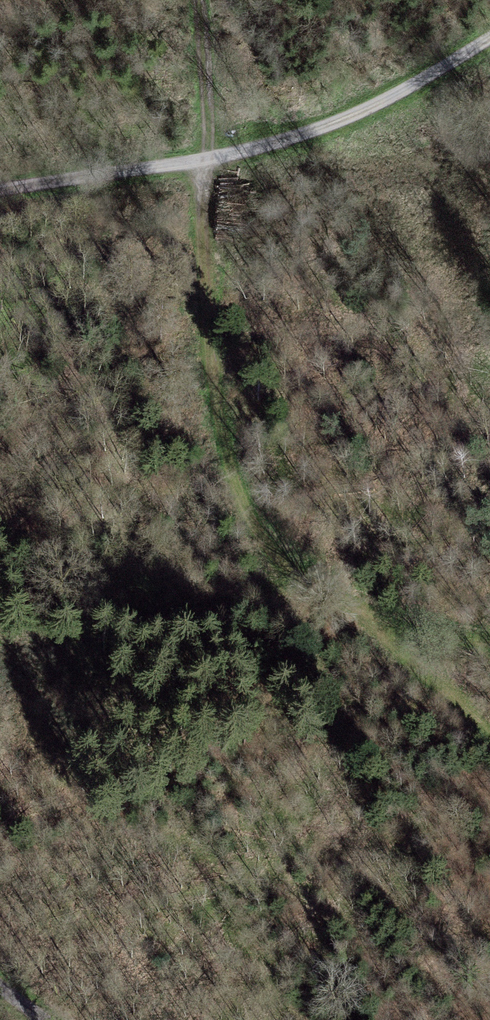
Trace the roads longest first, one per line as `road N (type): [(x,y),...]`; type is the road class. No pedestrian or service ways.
road 1 (track): [(195,162),(221,460),(293,555),(380,606),(489,618)]
road 2 (track): [(0,199),(301,135),(489,35)]
road 3 (track): [(195,162),(192,0)]
road 4 (track): [(380,606),(489,718)]

